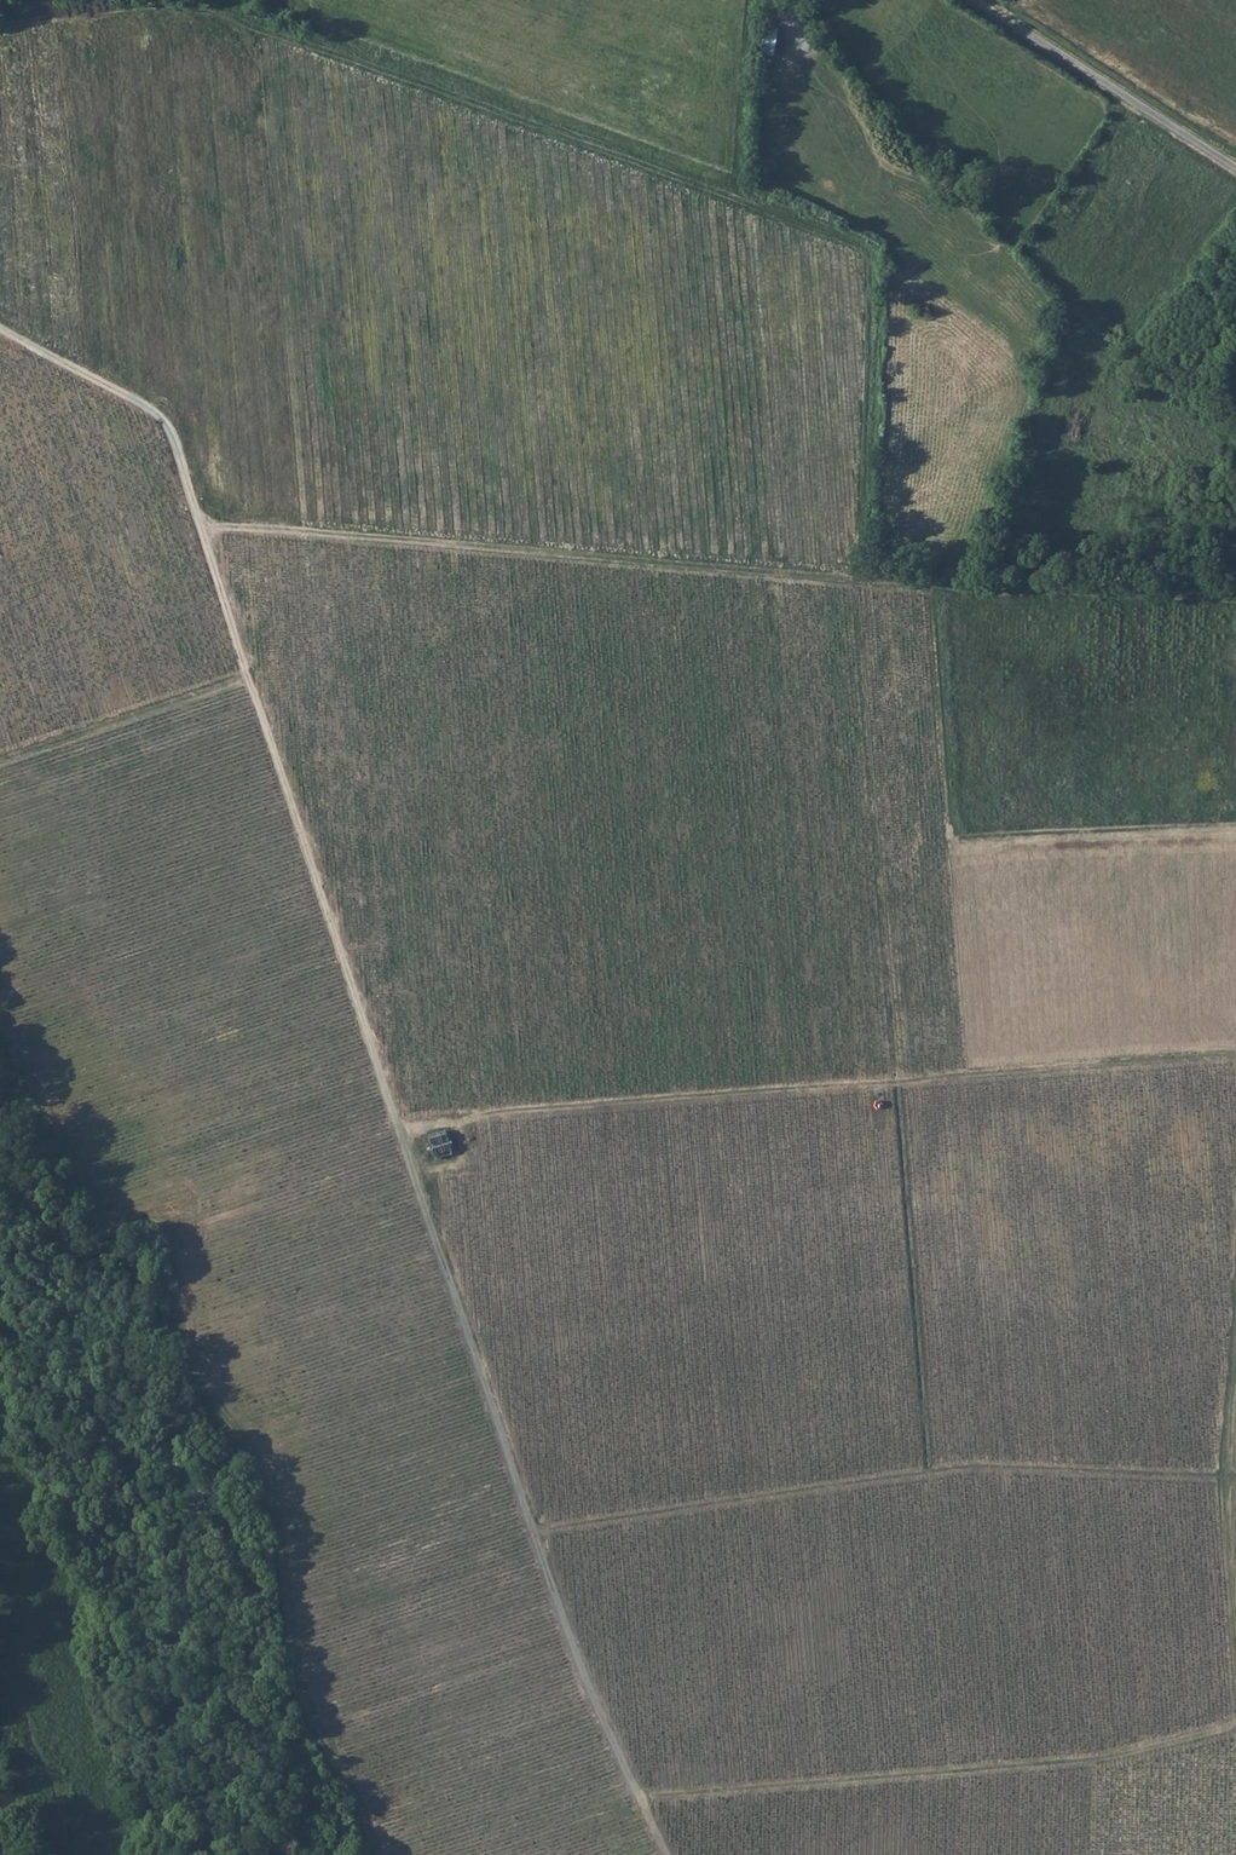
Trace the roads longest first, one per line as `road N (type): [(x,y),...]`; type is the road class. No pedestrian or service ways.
road 1 (track): [(0,332),(164,422),(531,1534),(597,1713),(665,1854)]
road 2 (track): [(1235,596),(1138,587),(853,584),(198,525)]
road 3 (track): [(0,1011),(114,1218),(172,1215),(199,1383),(249,1448),(272,1495),(288,1542),(311,1698),(380,1854)]
road 4 (track): [(1235,1057),(396,1126)]
road 5 (track): [(1235,1476),(971,1467),(531,1534)]
road 6 (track): [(1235,1726),(1117,1758),(638,1799)]
road 7 (track): [(930,582),(950,848),(1235,835)]
road 8 (track): [(1235,1244),(1223,1475),(1235,1666)]
road 9 (unclassified): [(970,0),(1235,170)]
road 10 (track): [(0,29),(70,13),(216,13)]
road 11 (track): [(751,0),(734,200)]

